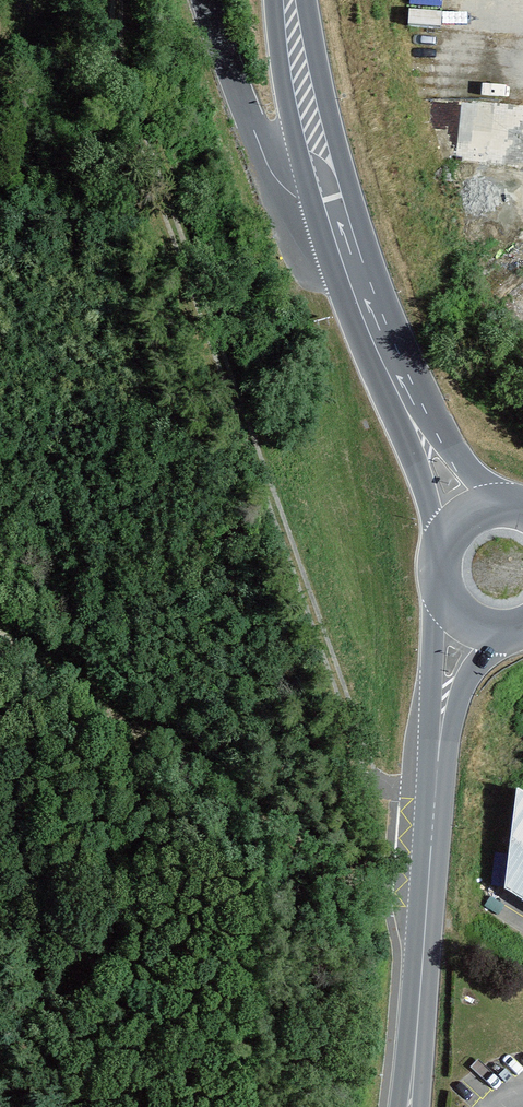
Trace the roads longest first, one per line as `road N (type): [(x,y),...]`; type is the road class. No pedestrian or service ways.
road 1 (secondary): [(437,766),(409,1106)]
road 2 (unclassified): [(335,209),(268,165),(207,0)]
road 3 (secondary): [(335,209),(291,0)]
road 4 (secondary): [(439,569),(437,766)]
road 5 (secondary): [(390,369),(440,556)]
road 6 (secondary): [(505,503),(390,369)]
road 7 (secondary): [(390,369),(335,209)]
road 8 (secondary): [(437,766),(460,690),(513,630)]

